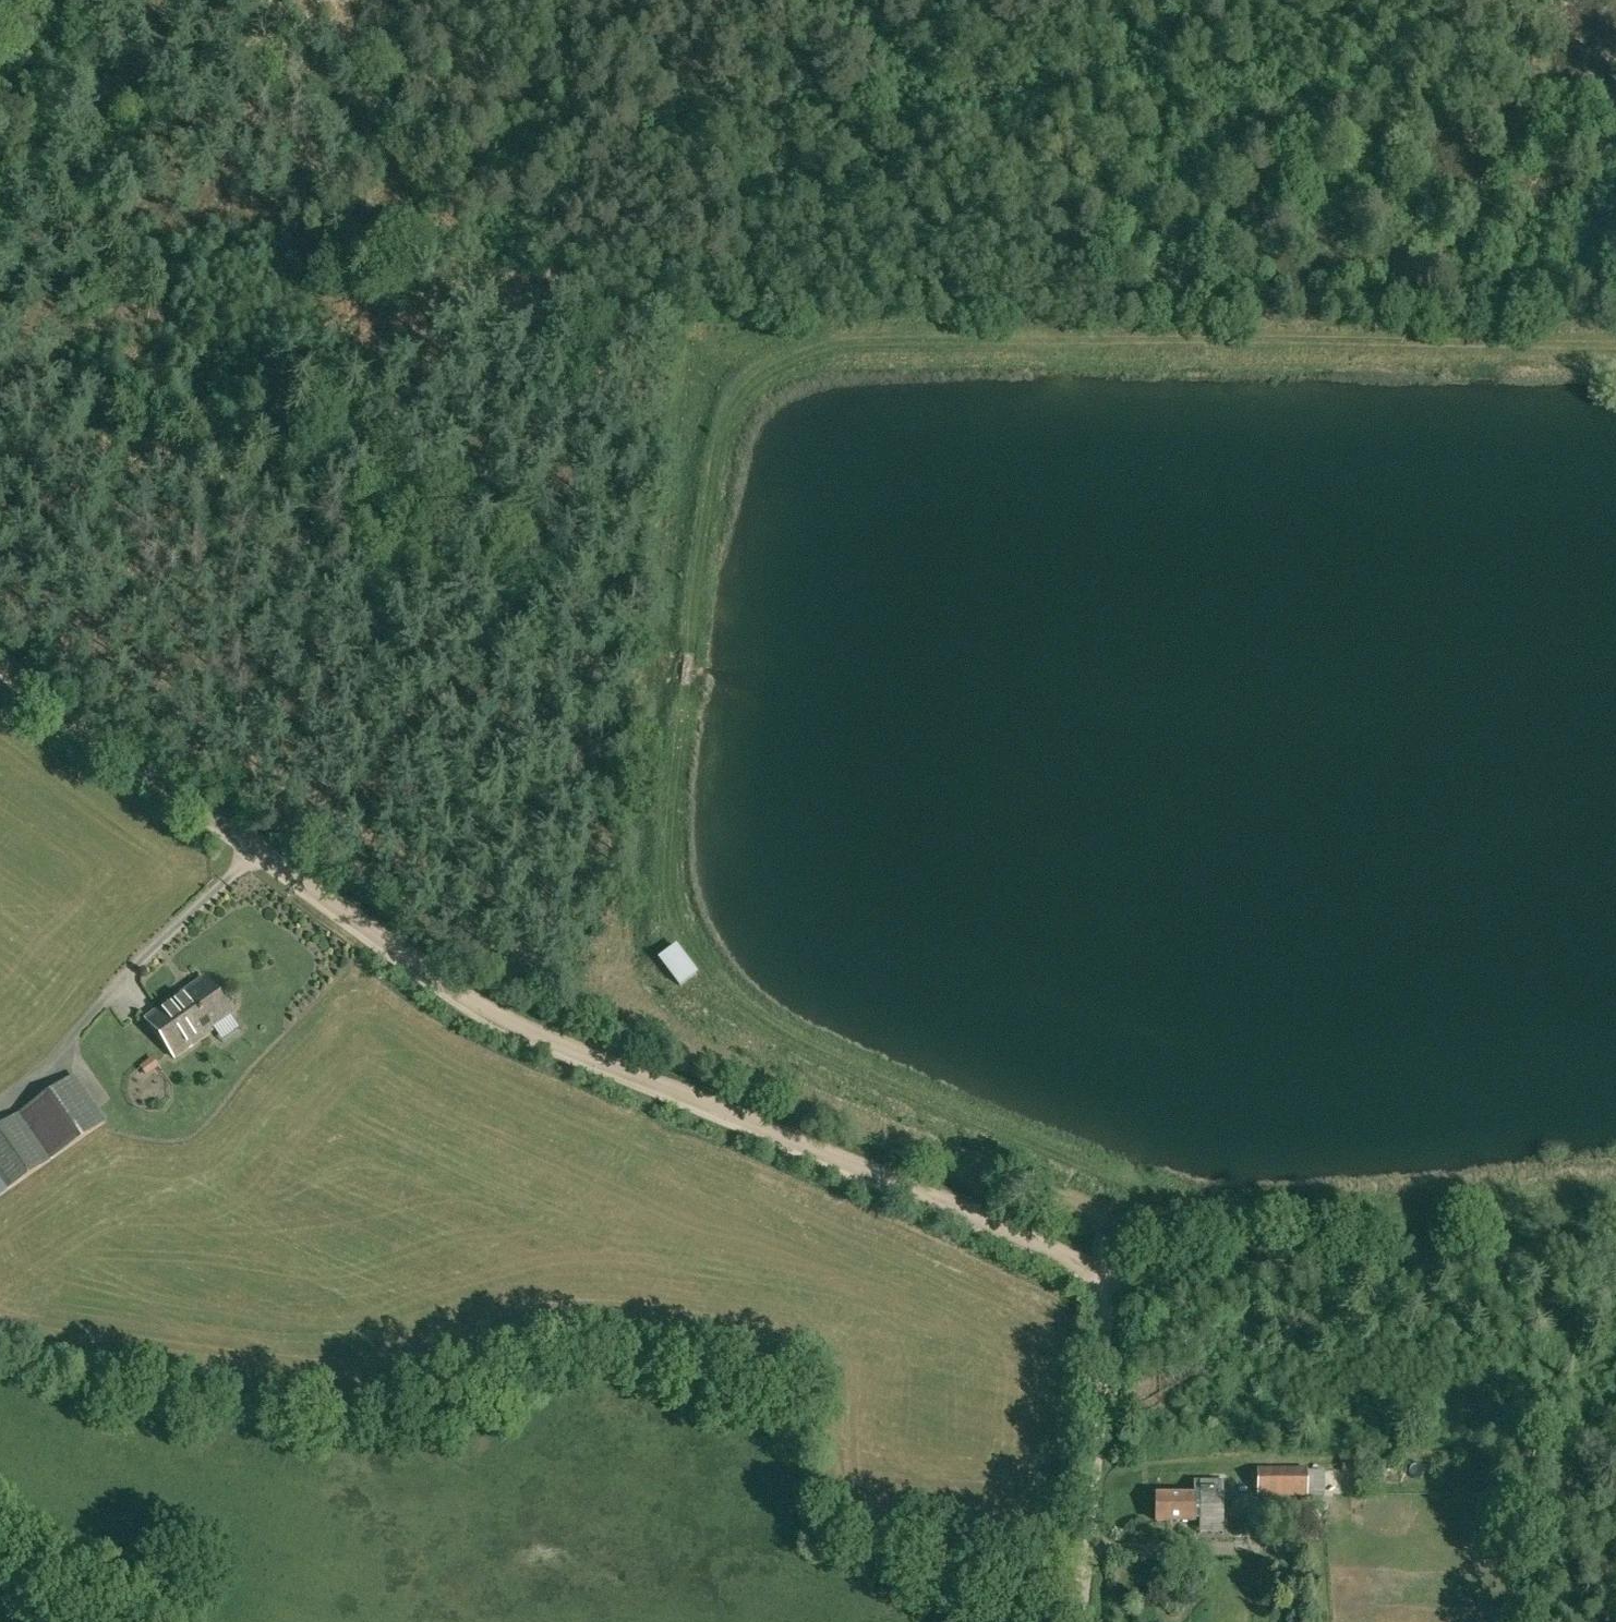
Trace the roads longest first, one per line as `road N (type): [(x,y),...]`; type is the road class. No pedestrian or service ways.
road 1 (track): [(1110,1271),(1081,1266),(491,1011),(0,658)]
road 2 (track): [(1615,361),(792,361)]
road 3 (track): [(1110,1271),(1615,1244)]
road 4 (unclassified): [(1084,1621),(1110,1271)]

